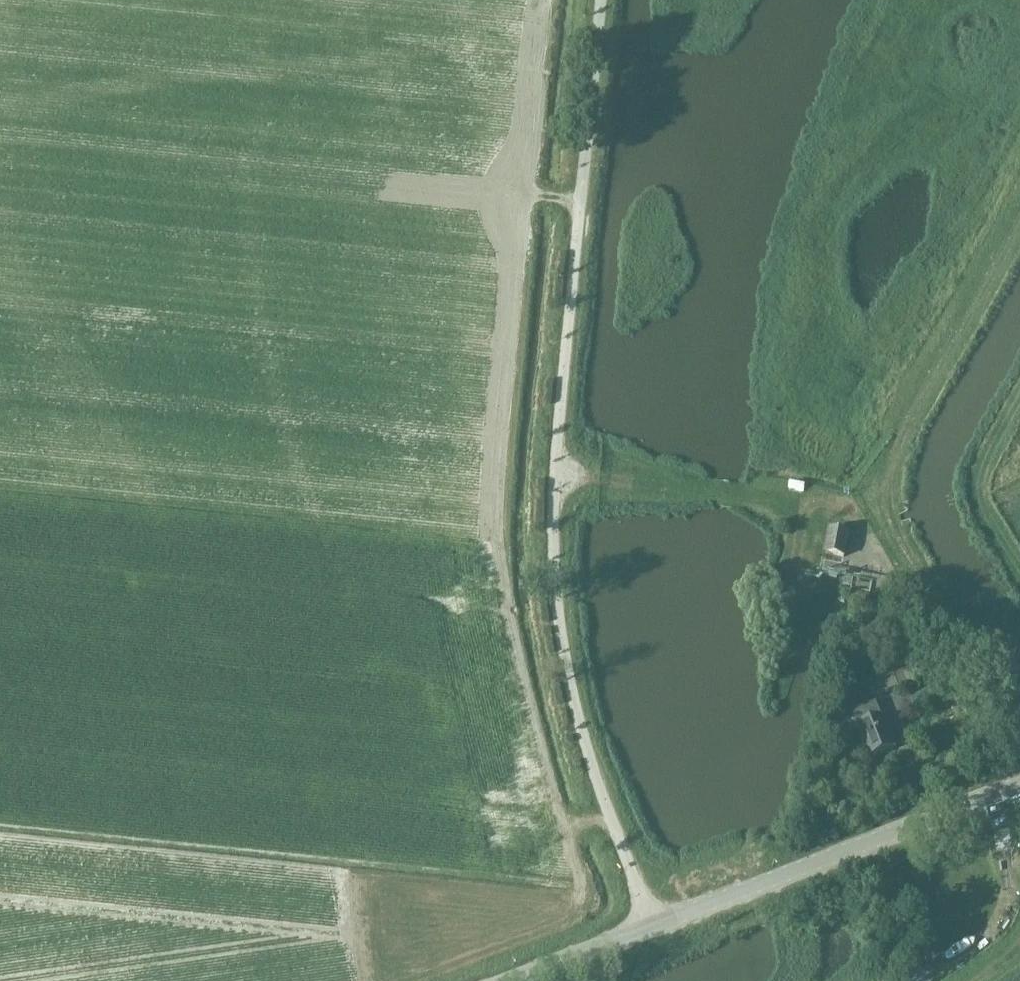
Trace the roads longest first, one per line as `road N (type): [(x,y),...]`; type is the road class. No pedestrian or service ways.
road 1 (unclassified): [(652,926),(566,679),(550,540),(600,0)]
road 2 (unclassified): [(652,926),(1019,786)]
road 3 (unclassified): [(510,980),(652,926)]

